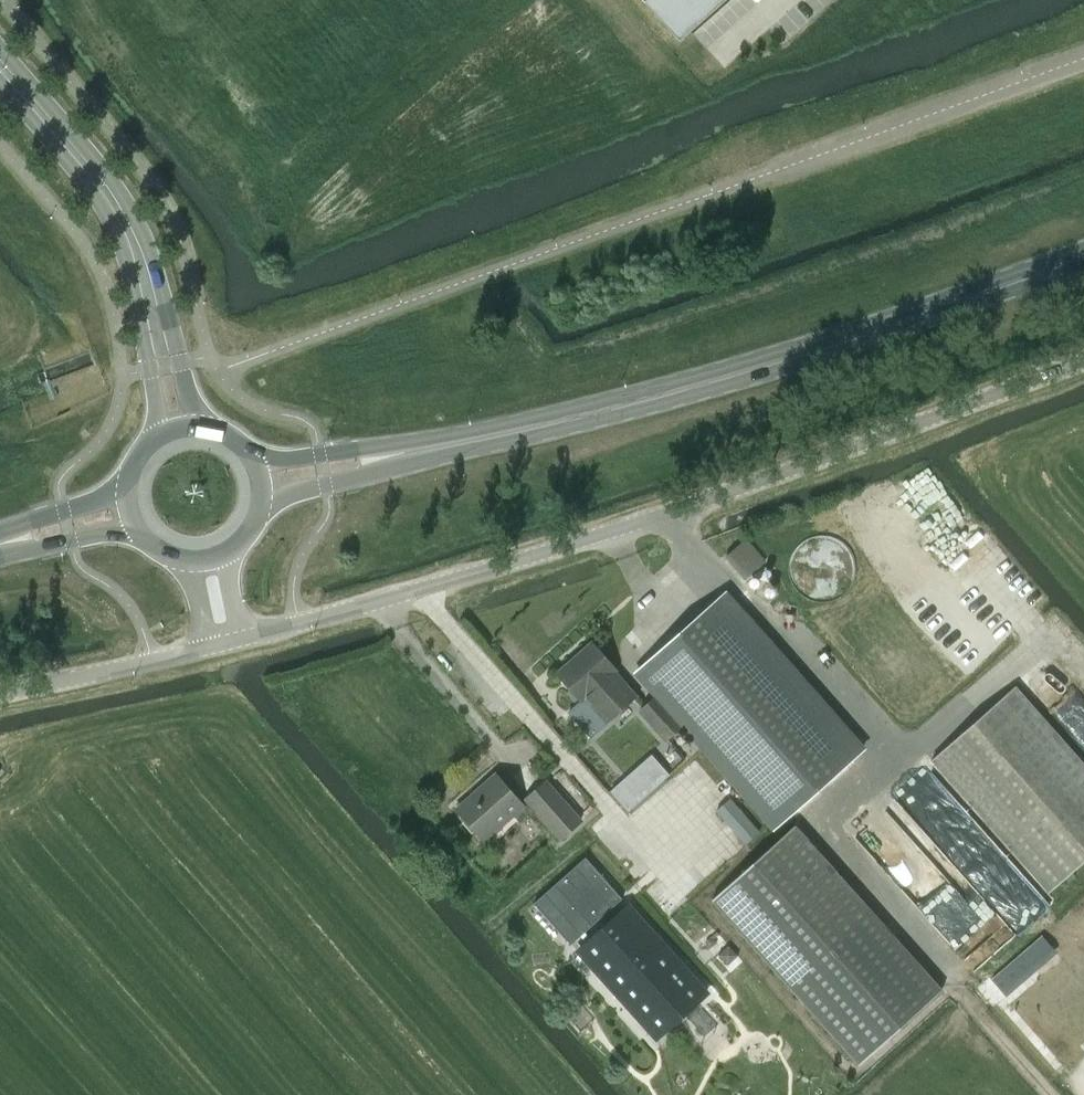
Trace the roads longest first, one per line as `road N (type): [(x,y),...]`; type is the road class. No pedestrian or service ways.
road 1 (unclassified): [(243,640),(681,511),(1083,361)]
road 2 (primary): [(415,453),(715,381),(1083,261)]
road 3 (tertiary): [(196,425),(140,224),(111,176),(0,44)]
road 4 (tertiary): [(0,83),(112,220),(161,433)]
road 5 (unclassified): [(0,692),(207,649)]
road 6 (primary): [(415,453),(351,449),(255,463)]
road 7 (primary): [(262,496),(359,475),(415,453)]
road 8 (primary): [(0,552),(133,523)]
road 9 (primary): [(126,493),(0,538)]

